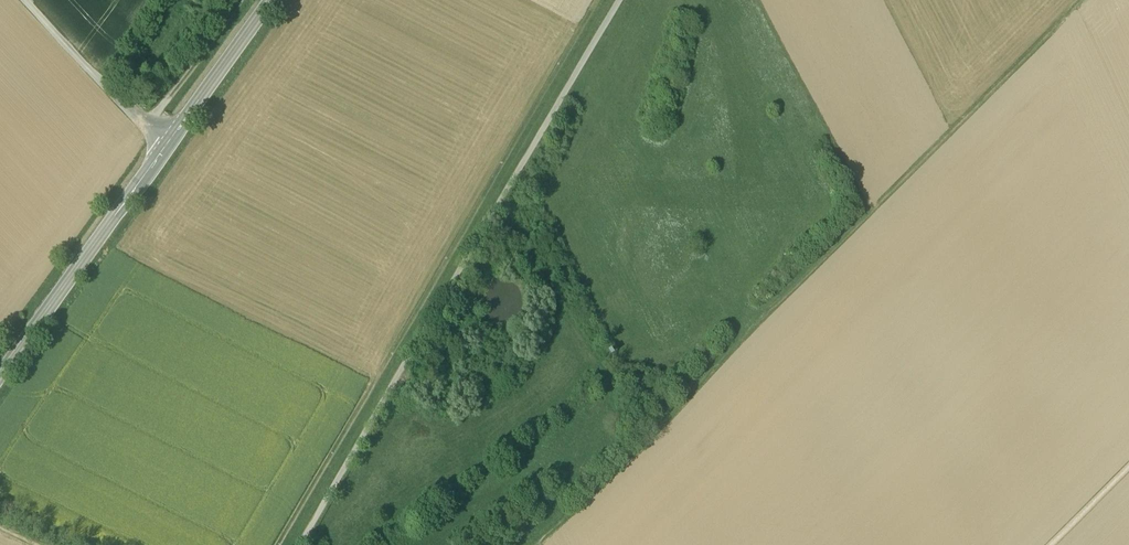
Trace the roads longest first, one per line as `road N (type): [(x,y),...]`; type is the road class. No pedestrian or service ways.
road 1 (track): [(541,544),(1085,0)]
road 2 (track): [(597,0),(278,544)]
road 3 (track): [(301,544),(620,0)]
road 4 (secondary): [(0,392),(284,0)]
road 5 (track): [(152,137),(25,0)]
road 6 (track): [(251,0),(152,137)]

